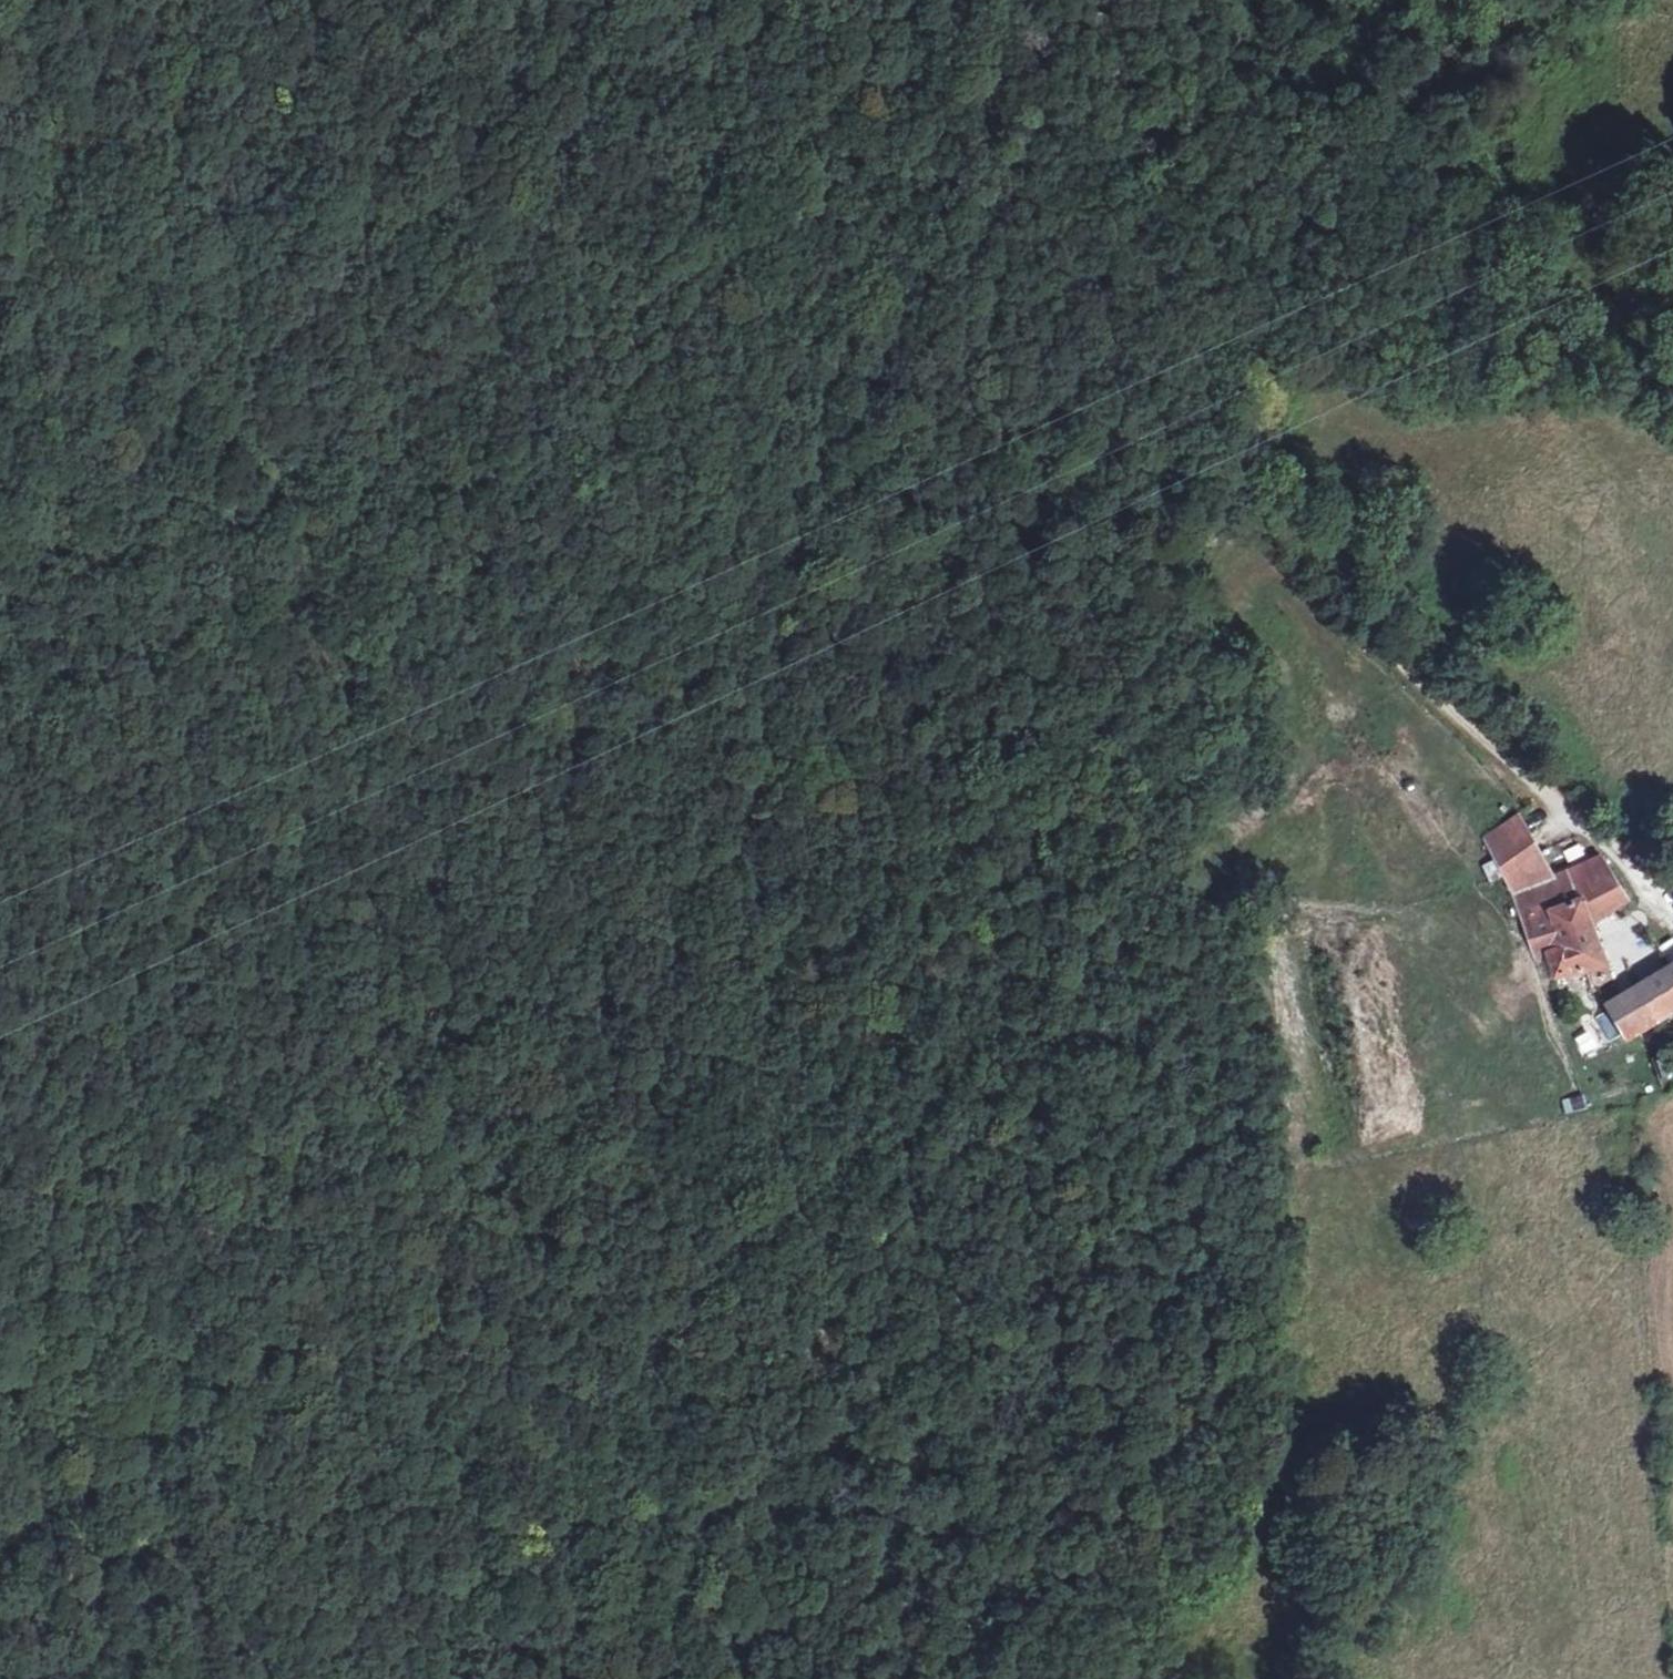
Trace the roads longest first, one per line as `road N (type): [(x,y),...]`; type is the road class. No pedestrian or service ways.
road 1 (track): [(926,0),(817,498),(757,721),(752,860),(831,1220),(830,1329),(775,1446),(589,1678)]
road 2 (track): [(1124,0),(1154,216),(1174,296),(1202,384),(1253,480),(1391,652),(1672,921)]

